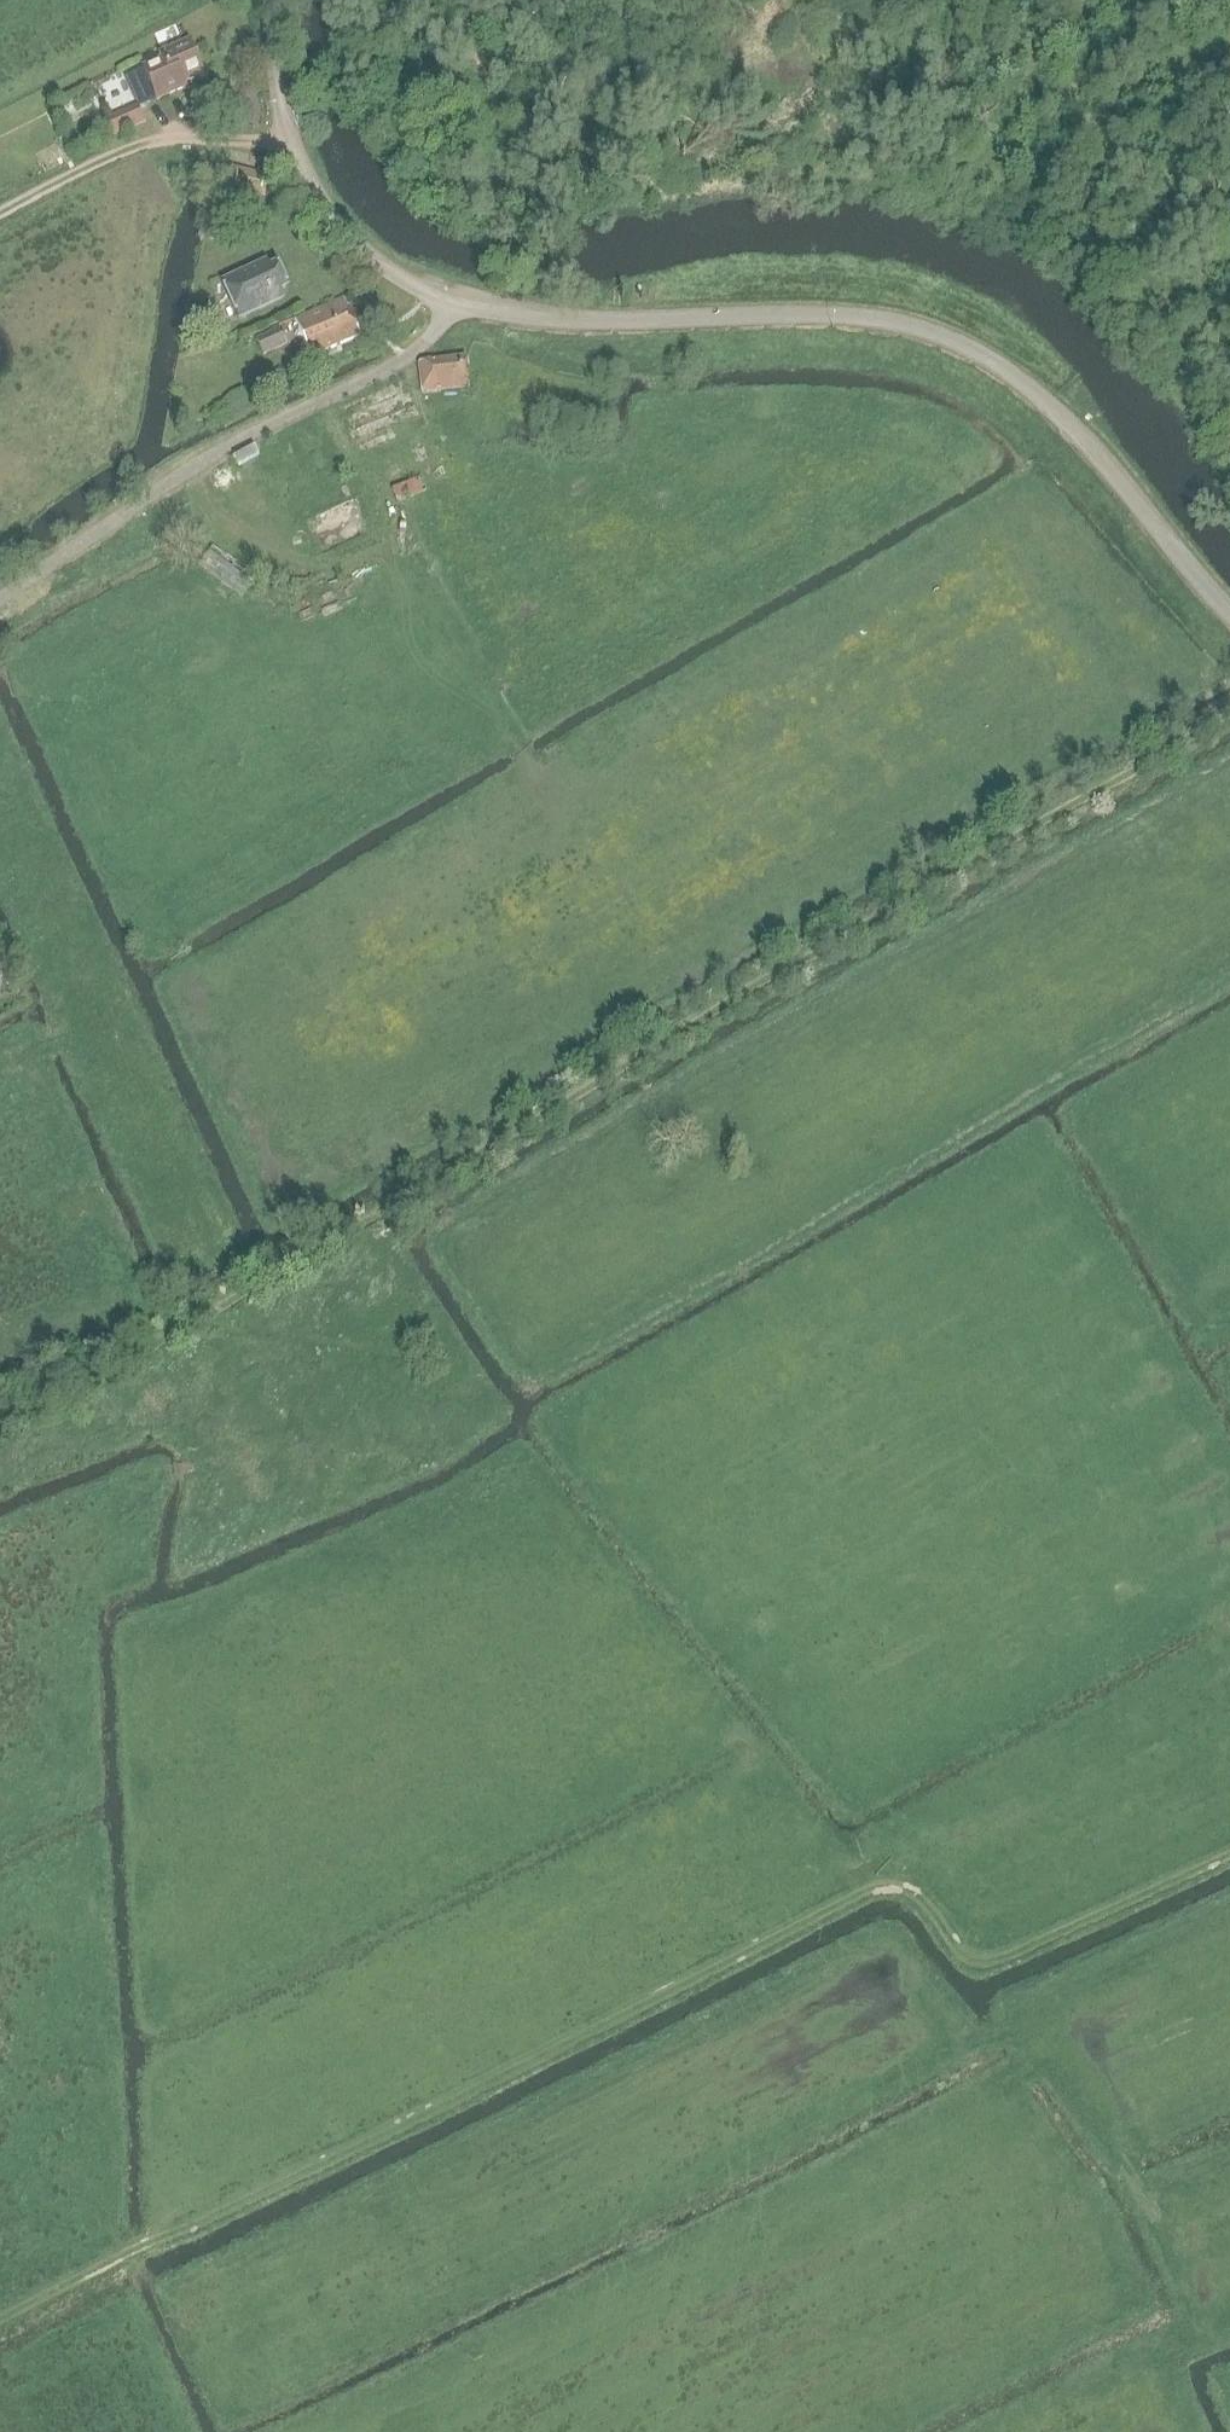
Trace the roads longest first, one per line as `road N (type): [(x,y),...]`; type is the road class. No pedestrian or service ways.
road 1 (track): [(1229,710),(396,1199),(0,1412)]
road 2 (track): [(0,2316),(867,1889),(911,1891),(964,1955),(984,1959),(1229,1852)]
road 3 (unclassified): [(1229,612),(1050,404),(955,343),(828,313),(613,321),(510,314),(450,303),(387,268),(337,217),(285,140),(274,0)]
road 4 (track): [(450,303),(416,351),(393,369),(191,466),(0,598)]
road 5 (track): [(285,140),(152,141),(0,215)]

